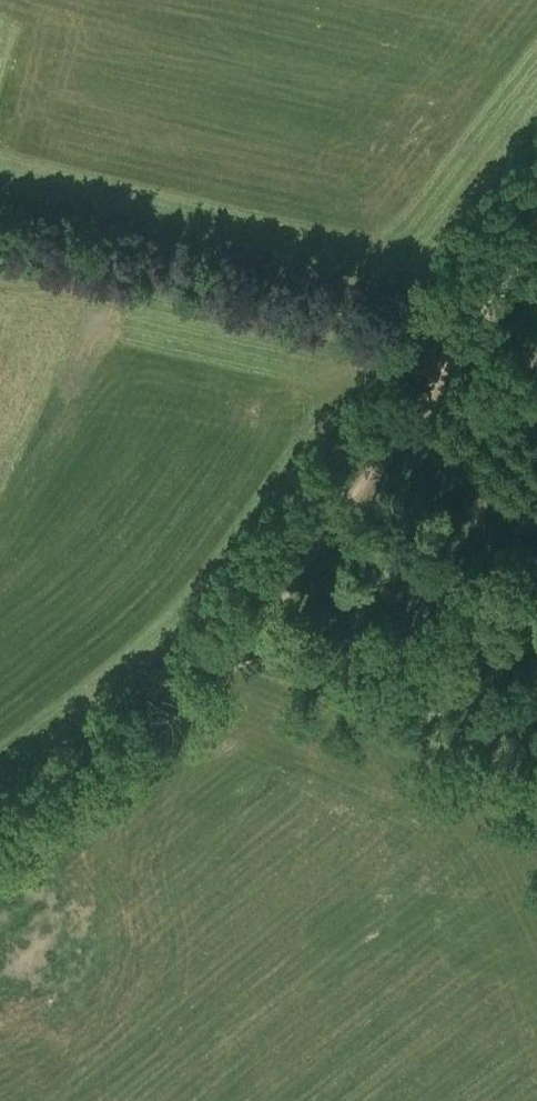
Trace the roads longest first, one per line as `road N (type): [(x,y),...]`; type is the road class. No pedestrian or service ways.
road 1 (track): [(0,229),(463,343)]
road 2 (track): [(246,658),(438,379)]
road 3 (track): [(0,834),(246,658)]
road 4 (track): [(438,379),(536,473)]
road 5 (track): [(463,343),(536,236)]

